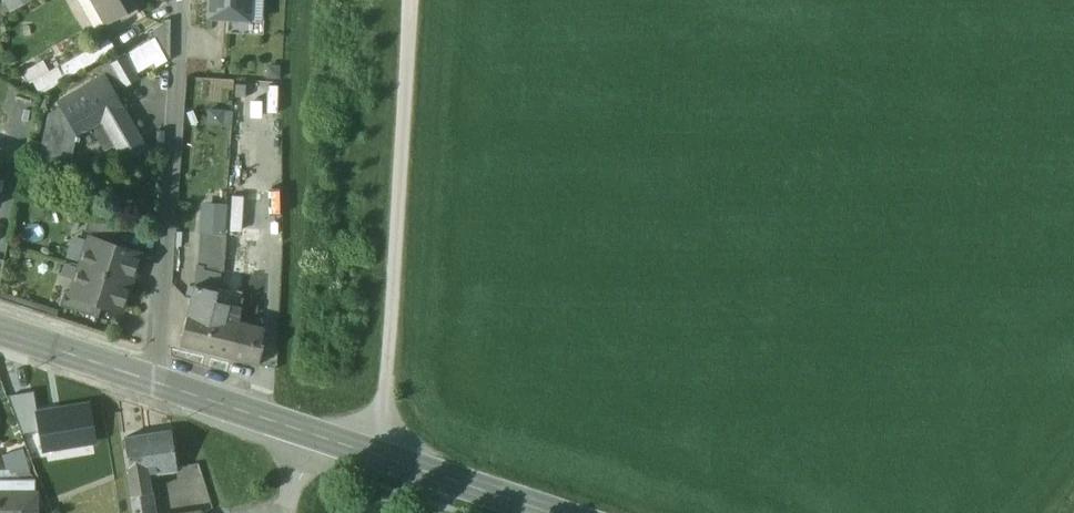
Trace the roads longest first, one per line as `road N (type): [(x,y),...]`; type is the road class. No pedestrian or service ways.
road 1 (track): [(381,457),(409,0)]
road 2 (secondary): [(548,512),(156,383)]
road 3 (residential): [(156,383),(176,0)]
road 4 (secondary): [(156,383),(0,332)]

